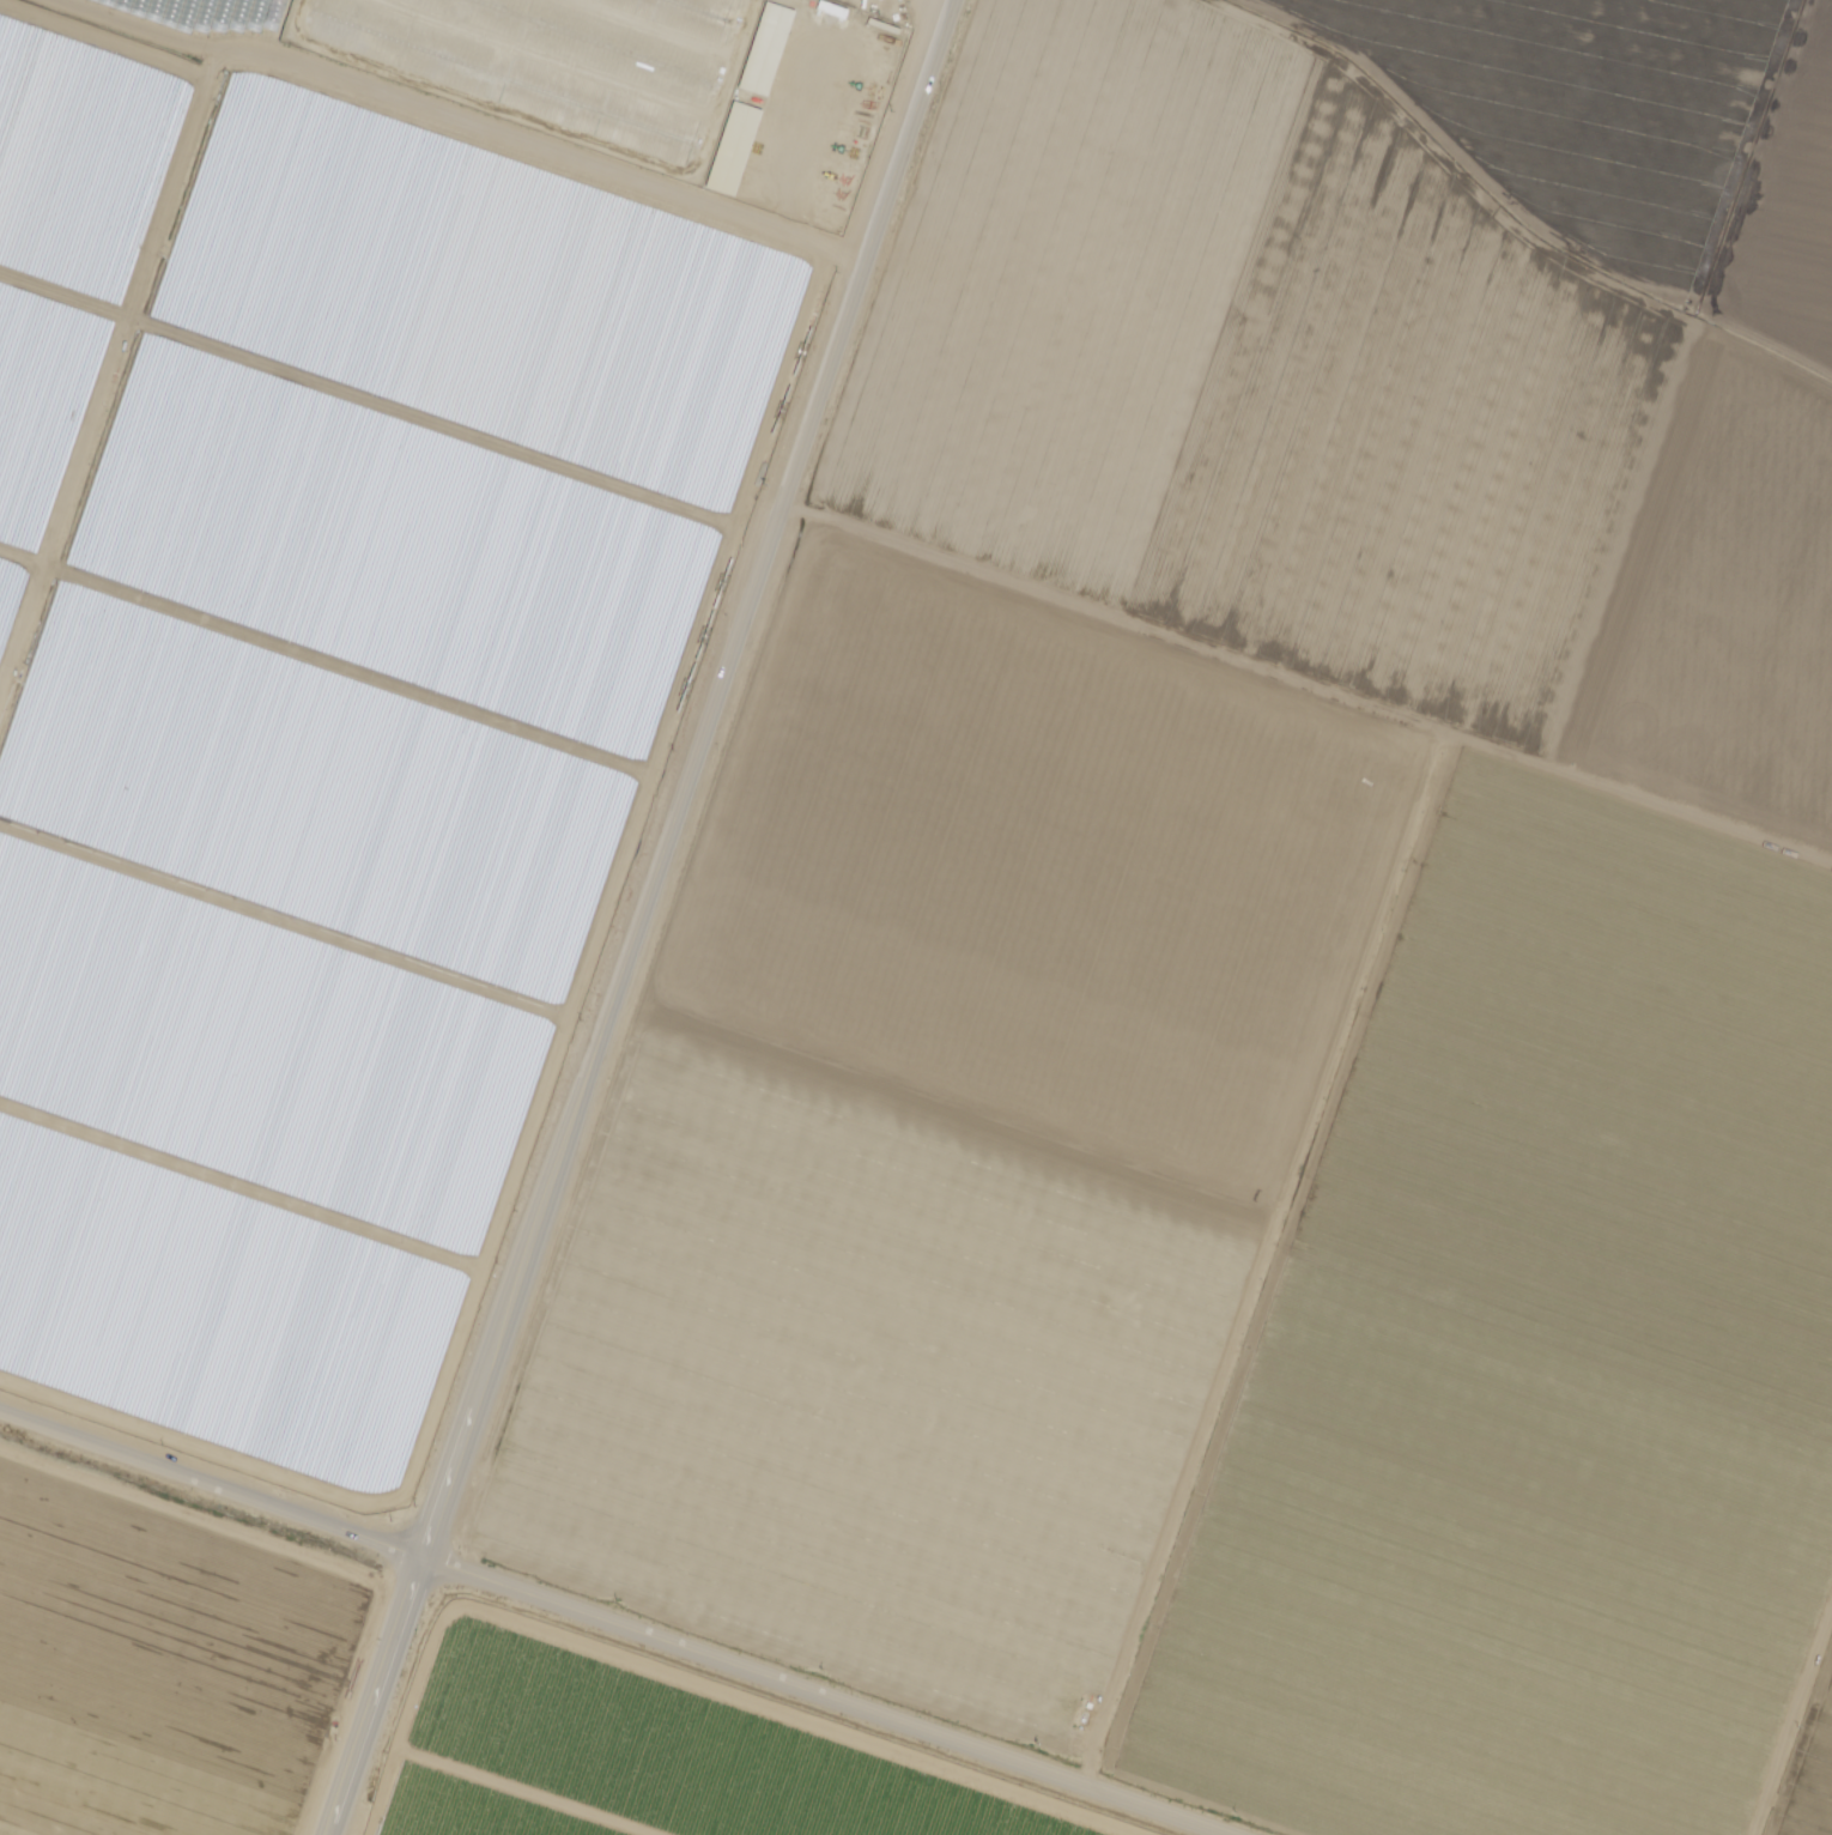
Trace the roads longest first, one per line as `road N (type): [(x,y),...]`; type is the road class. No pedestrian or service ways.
road 1 (primary): [(323,1834),(772,493),(949,0)]
road 2 (tertiary): [(1206,1834),(417,1560)]
road 3 (residential): [(417,1560),(0,1411)]

